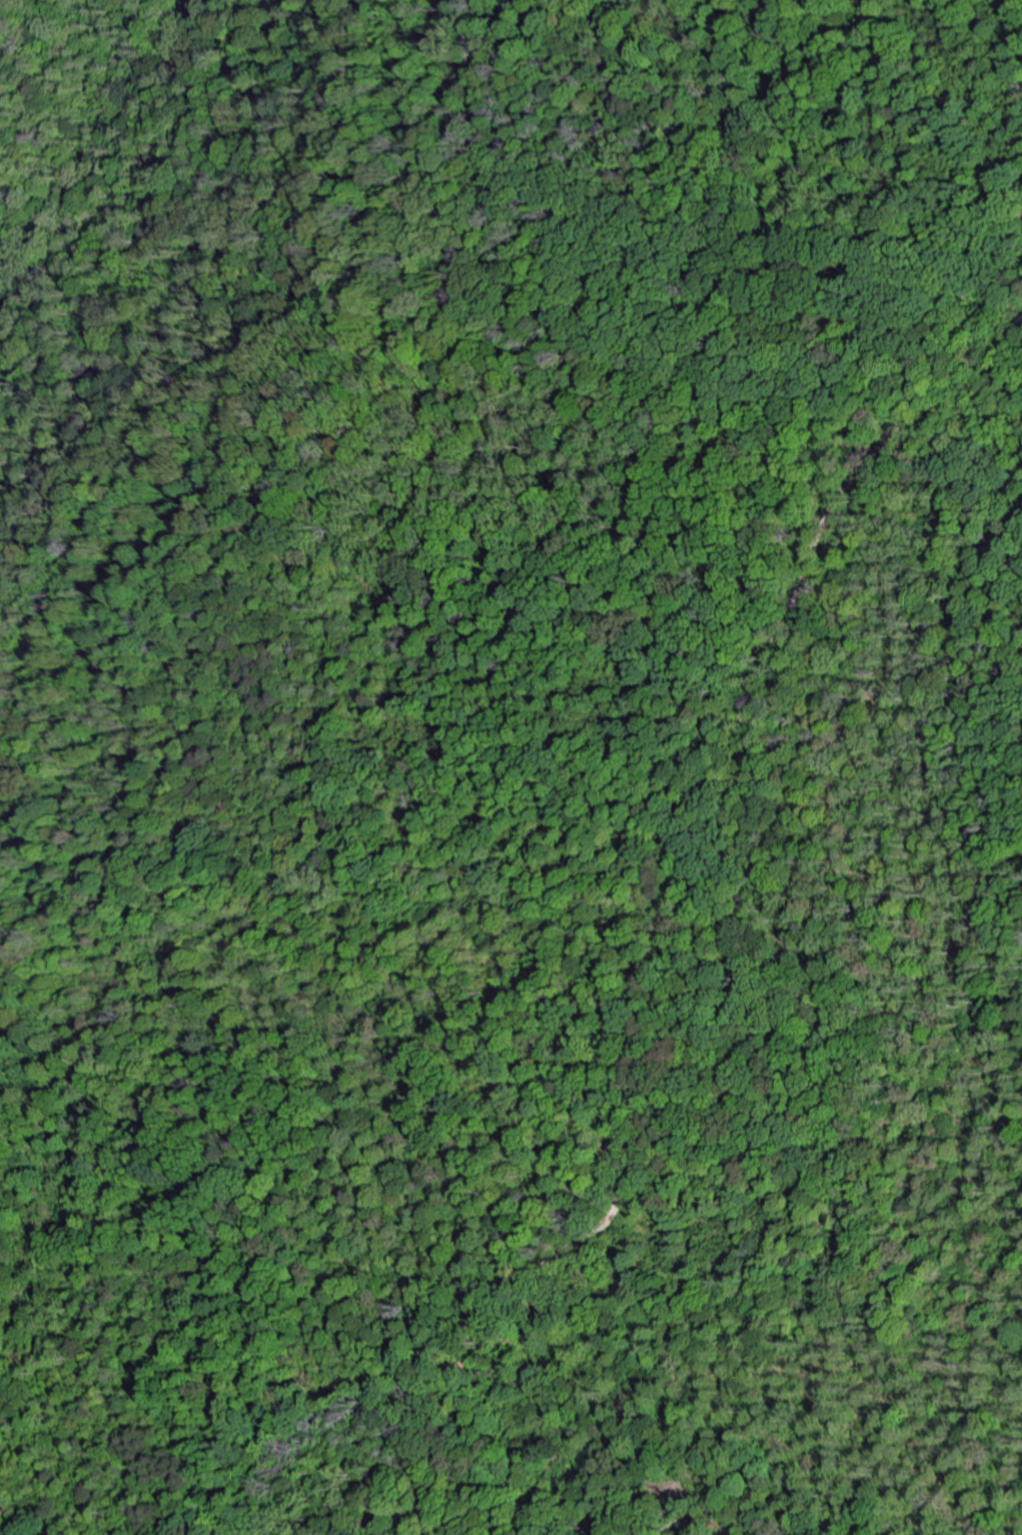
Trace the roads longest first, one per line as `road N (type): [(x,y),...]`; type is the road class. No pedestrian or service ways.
road 1 (residential): [(418,1382),(428,1359),(617,1207),(608,1051),(615,1023),(680,894),(747,699),(955,304),(974,274),(1021,250)]

